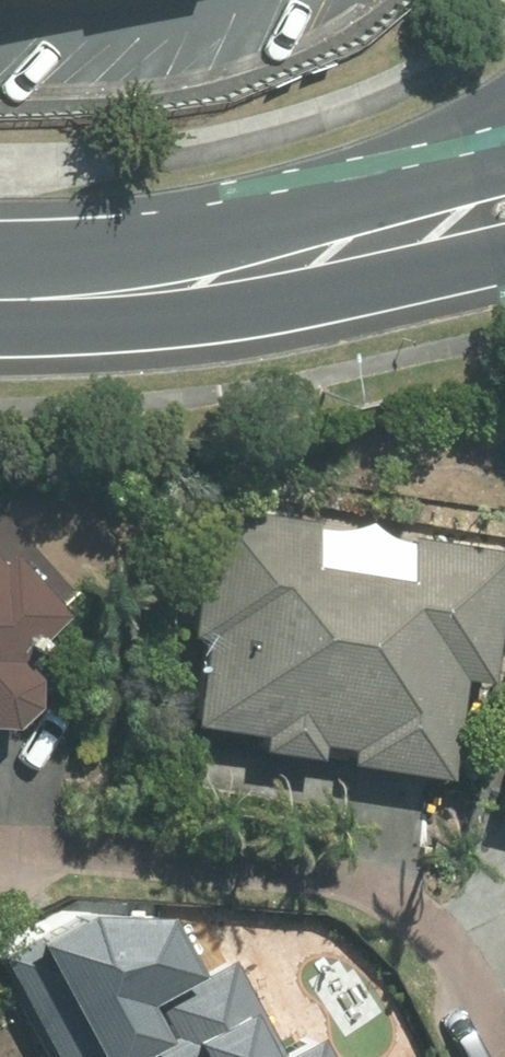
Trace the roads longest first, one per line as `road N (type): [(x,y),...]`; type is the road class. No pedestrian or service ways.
road 1 (primary): [(187,284),(436,149),(504,100)]
road 2 (secondary): [(187,284),(423,193),(504,172)]
road 3 (secondary): [(504,235),(187,284)]
road 4 (secondary): [(0,298),(187,284)]

